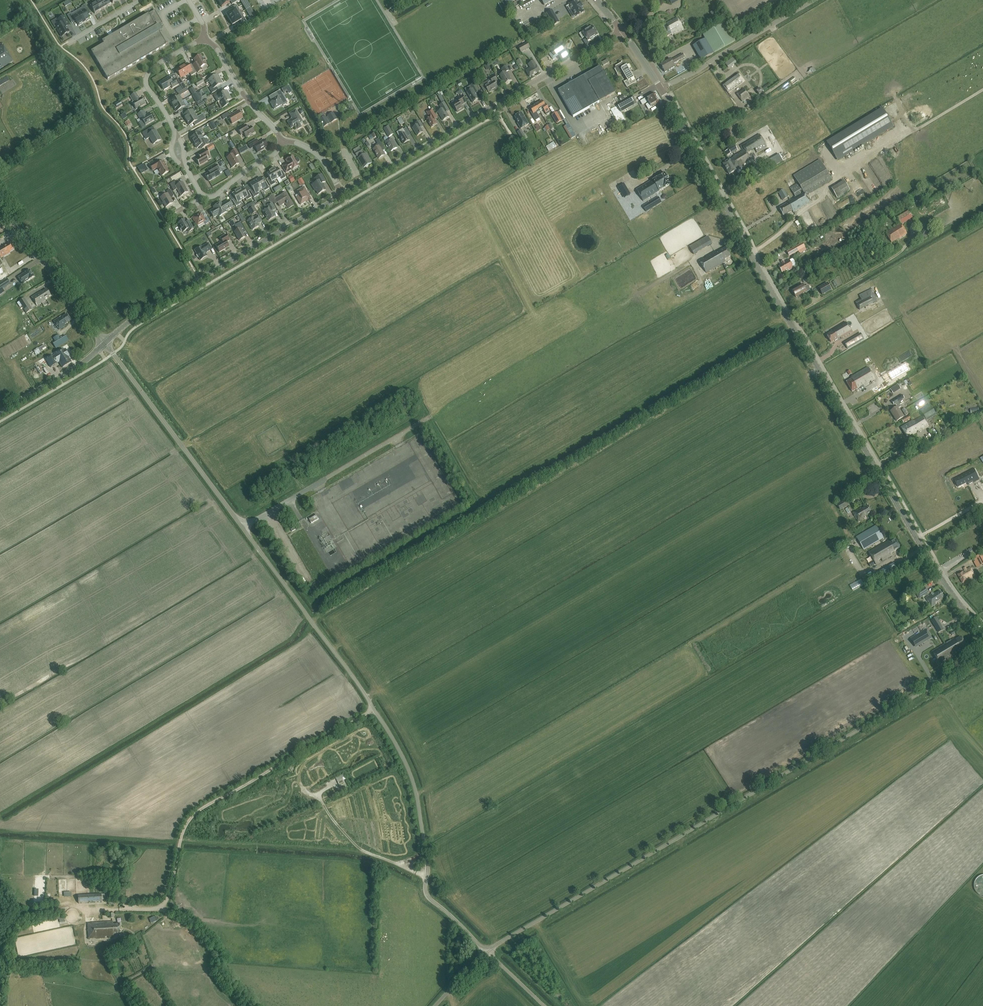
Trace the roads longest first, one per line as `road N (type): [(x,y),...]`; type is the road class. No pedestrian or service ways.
road 1 (unclassified): [(487,951),(426,893),(414,786),(365,695),(105,343)]
road 2 (tertiary): [(982,632),(923,550),(661,89)]
road 3 (unclassified): [(487,951),(982,656)]
road 4 (track): [(311,621),(326,599),(790,322)]
road 5 (track): [(374,709),(195,813),(163,904),(108,910)]
road 6 (tertiary): [(342,192),(622,31)]
road 7 (tertiary): [(105,343),(342,192)]
road 8 (unclassified): [(661,89),(814,0)]
road 9 (tertiary): [(105,343),(0,203)]
road 10 (track): [(982,90),(851,168)]
road 11 (track): [(751,254),(851,168)]
road 12 (residential): [(175,134),(147,76),(204,40)]
road 13 (residential): [(283,142),(204,40)]
road 14 (tertiary): [(105,343),(0,412)]

